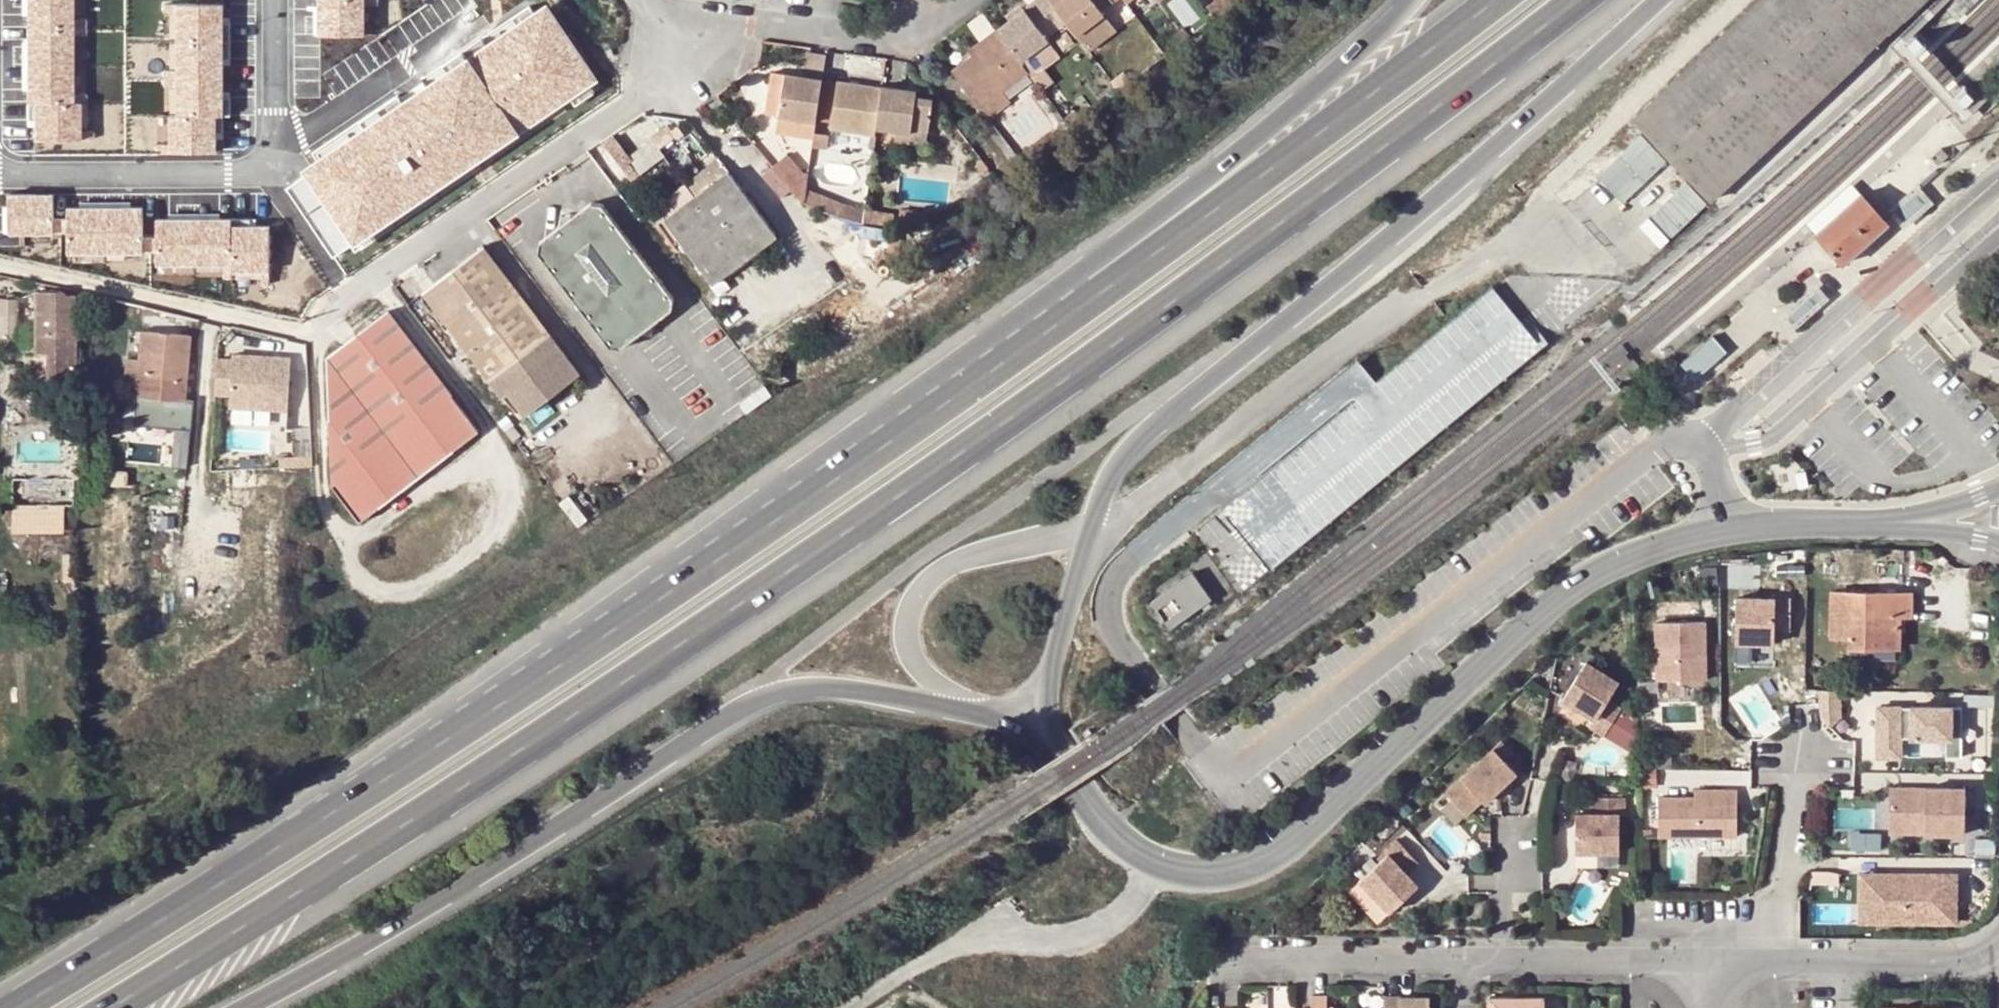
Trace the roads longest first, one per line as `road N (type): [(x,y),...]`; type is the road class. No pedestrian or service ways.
road 1 (trunk): [(129,1007),(309,902),(1158,332),(1593,0)]
road 2 (secondary): [(1877,526),(1779,529),(1667,548),(1561,597),(1335,806),(1256,868),(1189,873),(1124,845),(1094,814),(1035,713)]
road 3 (trunk): [(832,491),(395,789),(45,1007)]
road 4 (trunk): [(1523,0),(1265,201),(832,491)]
road 5 (residential): [(696,26),(662,74),(302,332),(0,268)]
road 6 (trunk): [(243,1007),(398,927),(747,712),(817,690),(961,709)]
road 7 (trunk): [(1095,528),(1119,463),(1662,0)]
road 8 (trunk): [(1416,0),(1348,67),(832,491)]
road 9 (secondary): [(1095,528),(968,560),(923,588),(908,629),(916,667),(961,709)]
road 10 (residential): [(1483,973),(1243,972)]
road 11 (residential): [(696,26),(733,20),(916,43)]
road 12 (residential): [(1723,962),(1502,973)]
road 13 (residential): [(1801,748),(1771,962)]
road 14 (secondary): [(1035,713),(1095,528)]
road 15 (residential): [(1996,964),(1851,966)]
road 16 (residential): [(1508,831),(1502,973)]
road 17 (secondary): [(1877,526),(1998,554)]
road 18 (secondary): [(1998,504),(1877,526)]

